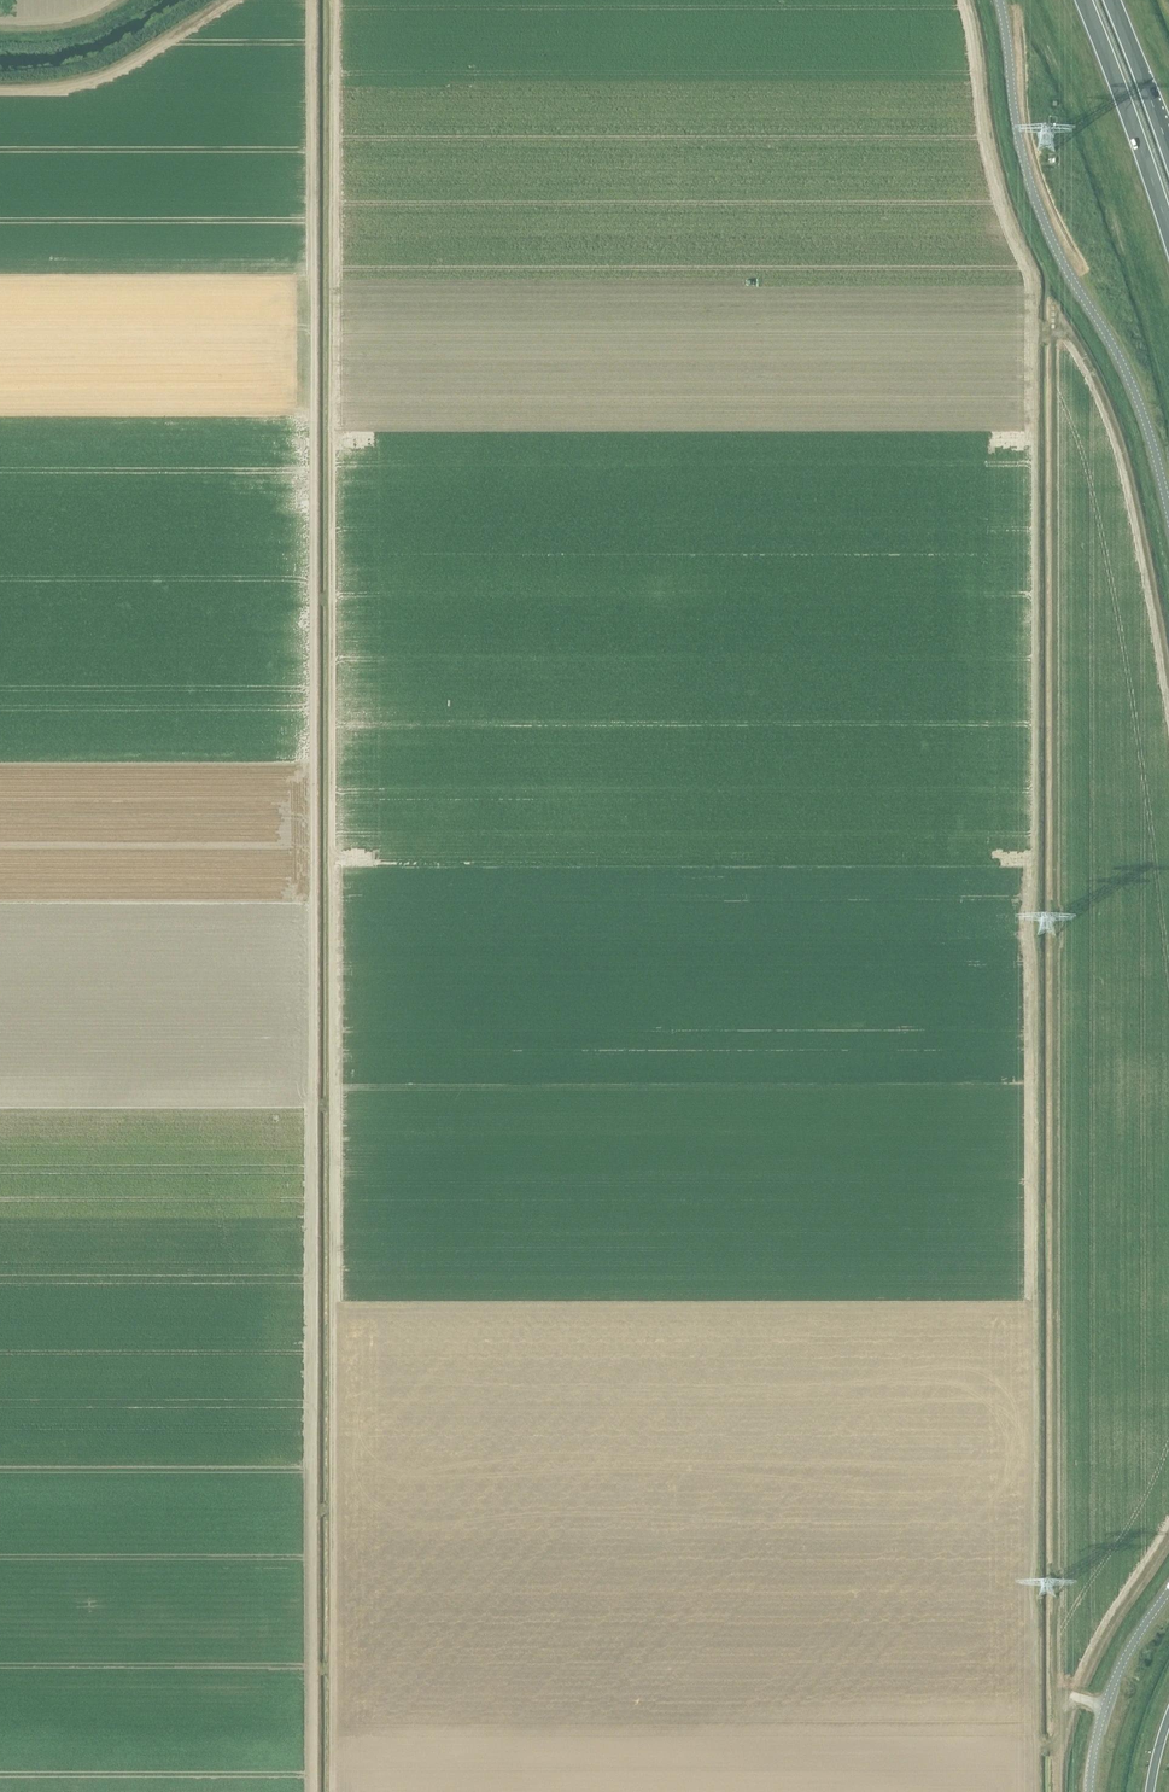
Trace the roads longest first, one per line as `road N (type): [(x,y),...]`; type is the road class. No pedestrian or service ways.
road 1 (unclassified): [(1168,516),(1130,382),(1034,197),(999,0)]
road 2 (trunk): [(1083,0),(1168,233)]
road 3 (unclassified): [(1088,1791),(1106,1700),(1168,1589)]
road 4 (trunk): [(1168,151),(1112,0)]

